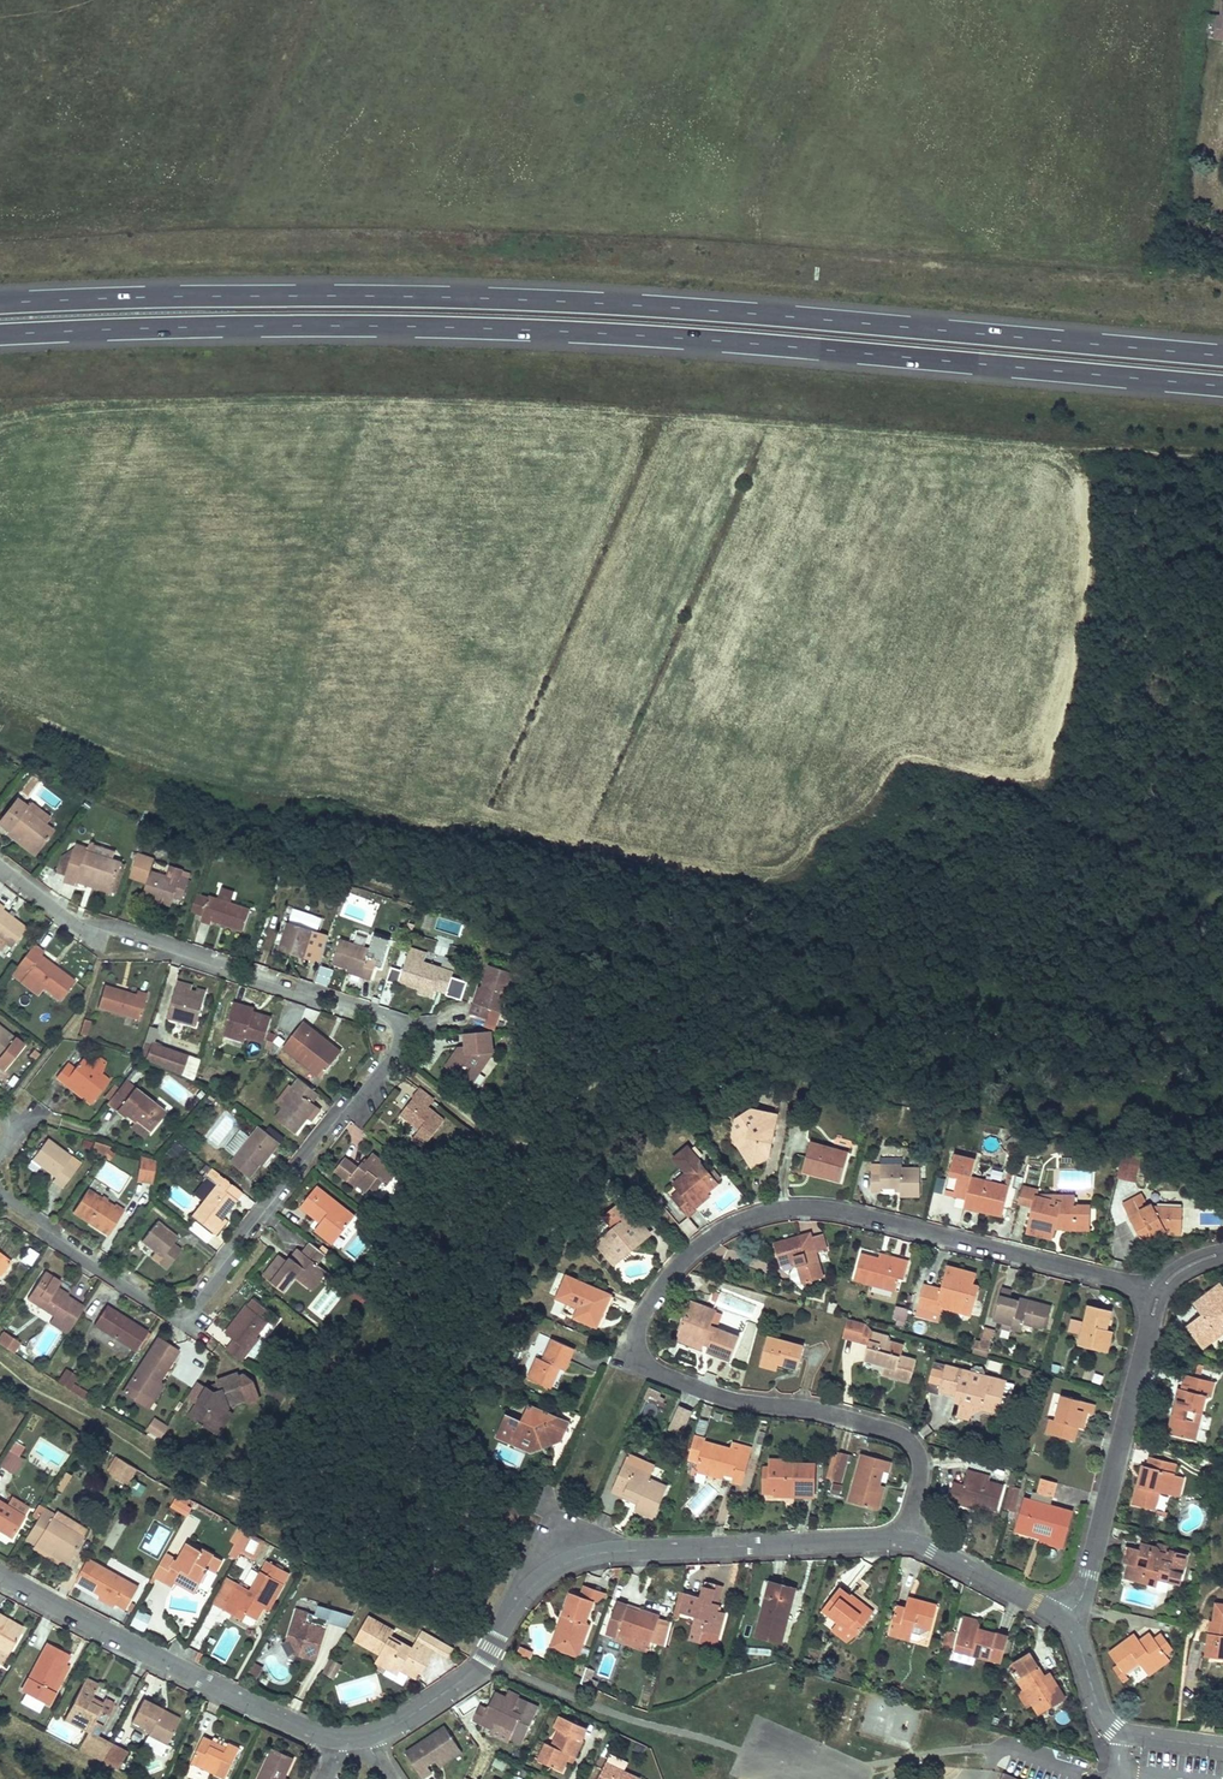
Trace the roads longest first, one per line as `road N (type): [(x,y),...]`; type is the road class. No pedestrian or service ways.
road 1 (trunk): [(1222,354),(500,299),(304,294),(0,304)]
road 2 (trunk): [(0,333),(522,329),(1222,384)]
road 3 (residential): [(0,1195),(39,1220),(70,1253),(168,1313),(187,1315),(218,1281),(232,1243),(331,1118),(366,1097),(400,1044),(383,1019),(174,945),(70,922),(0,866)]
road 4 (residential): [(910,1533),(920,1463),(895,1433),(812,1410),(724,1401),(648,1366),(641,1325),(674,1271),(734,1225),(822,1210),(1162,1291)]
road 5 (residential): [(910,1533),(579,1557),(537,1582),(473,1673),(365,1739)]
road 6 (track): [(1049,769),(1091,593),(1082,459),(1110,448),(1222,460)]
road 7 (residential): [(339,1740),(202,1682),(0,1577)]
road 8 (residential): [(1061,1619),(1089,1574),(1162,1291)]
road 9 (residential): [(1222,1748),(1107,1727),(1078,1643),(1061,1619)]
road 10 (residential): [(1061,1619),(910,1533)]

